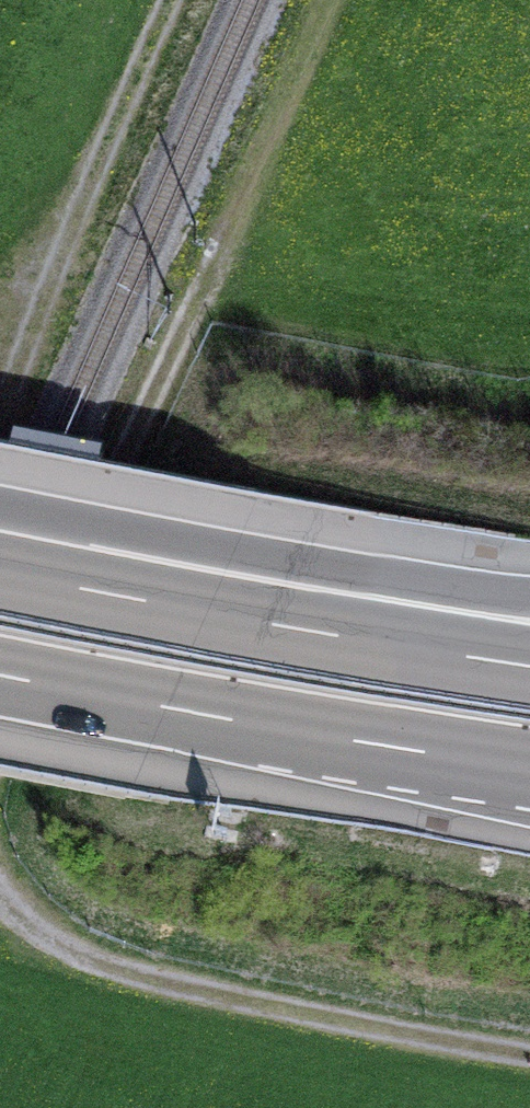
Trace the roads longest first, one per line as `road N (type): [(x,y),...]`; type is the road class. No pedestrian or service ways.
road 1 (track): [(334,0),(0,739)]
road 2 (track): [(0,887),(49,930),(153,978),(529,1052)]
road 3 (motorway): [(529,664),(0,569)]
road 4 (motorway): [(0,678),(529,770)]
road 5 (motorway): [(529,598),(0,556)]
road 6 (track): [(172,0),(0,414)]

